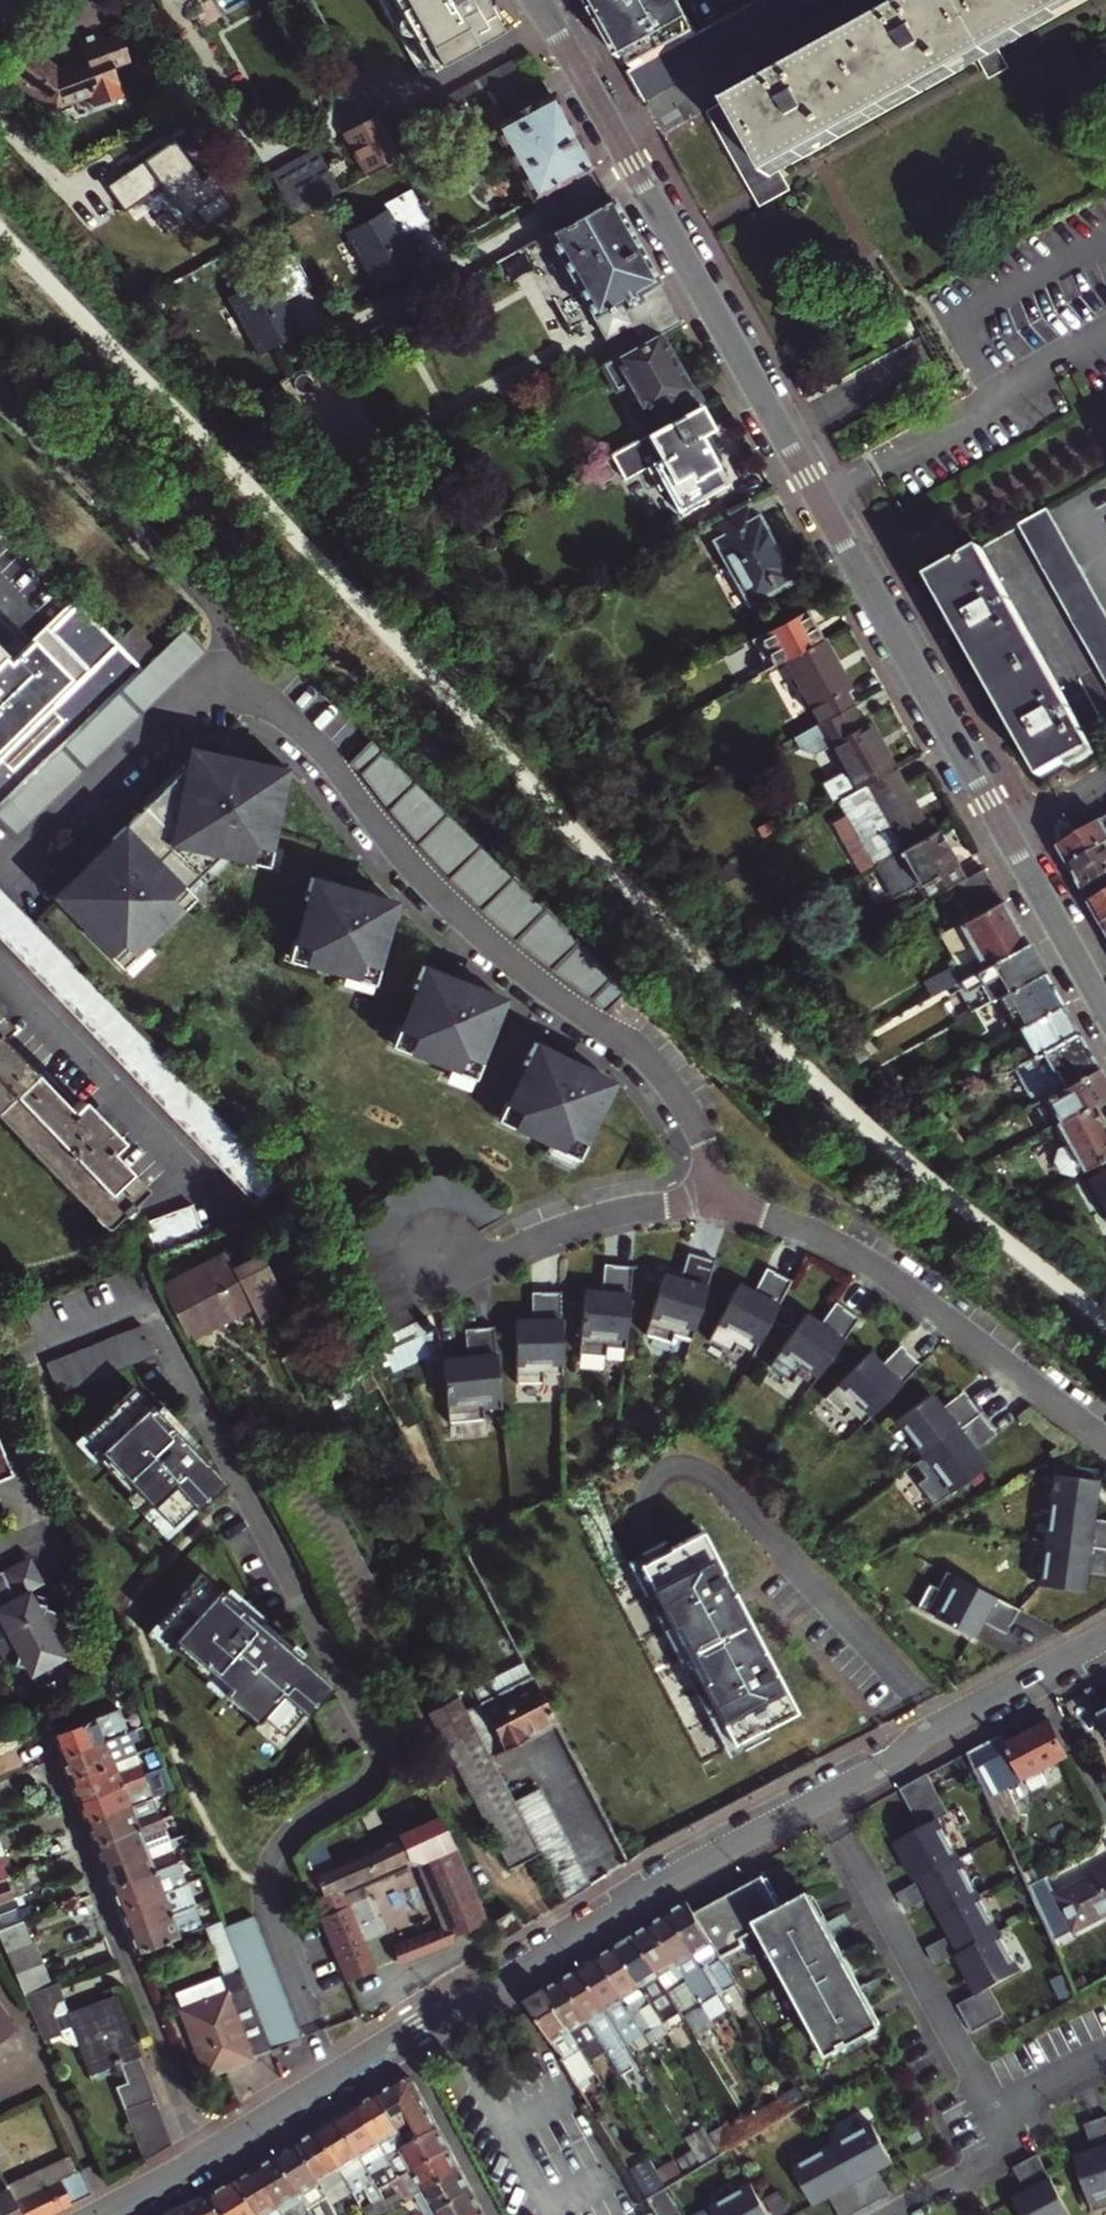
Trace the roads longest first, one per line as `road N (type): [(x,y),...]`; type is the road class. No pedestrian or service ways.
road 1 (tertiary): [(541,0),(1105,1011)]
road 2 (residential): [(709,1205),(702,1138),(663,1075),(453,909),(330,755),(268,701),(239,690),(184,695),(154,716),(9,866)]
road 3 (tertiary): [(201,2159),(441,2009),(513,1979),(696,1865),(825,1799)]
road 4 (residential): [(1105,1441),(861,1257),(792,1224),(709,1205)]
road 5 (residential): [(35,1735),(201,2159)]
road 6 (residential): [(825,1799),(991,2112)]
road 7 (tertiary): [(825,1799),(1105,1634)]
road 8 (residential): [(709,1205),(615,1214),(474,1258),(439,1245)]
road 9 (residential): [(991,2112),(1012,2150),(892,2214)]
road 10 (residential): [(991,2112),(1105,2052)]

